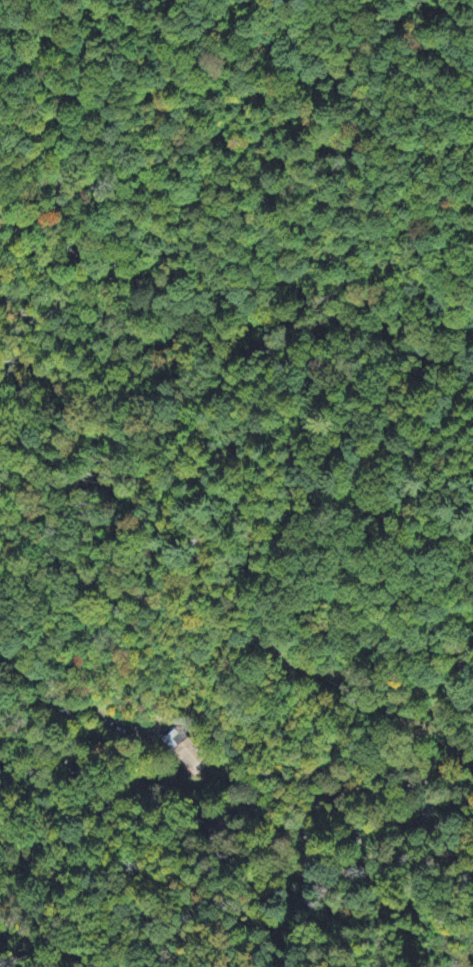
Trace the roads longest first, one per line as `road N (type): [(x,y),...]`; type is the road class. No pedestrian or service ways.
road 1 (residential): [(472,507),(451,462),(465,386),(463,337),(377,169),(361,57),(302,0)]
road 2 (residential): [(0,829),(28,851),(50,853),(82,823),(105,817),(133,796),(130,732)]

